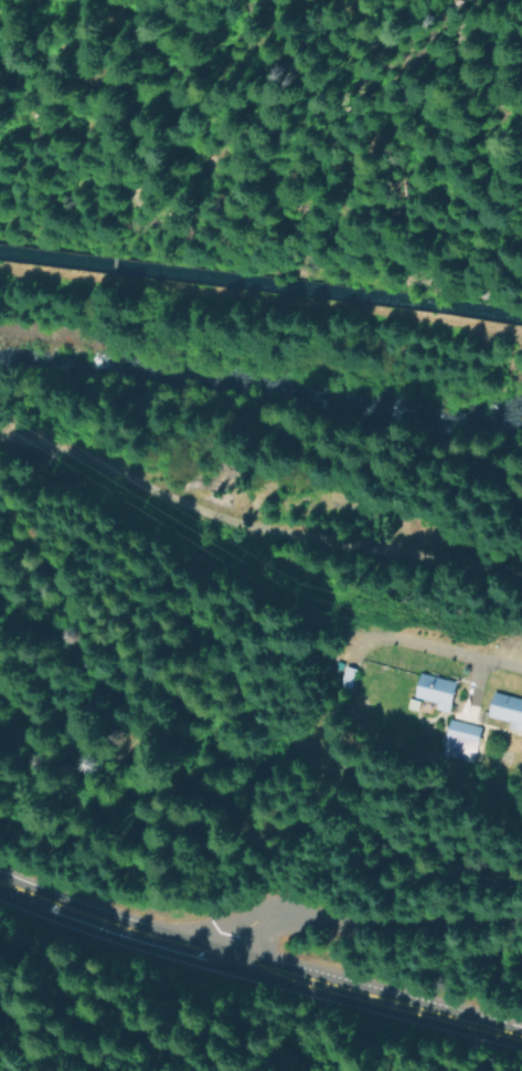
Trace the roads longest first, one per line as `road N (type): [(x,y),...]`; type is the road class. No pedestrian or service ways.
road 1 (primary): [(0,892),(521,1040)]
road 2 (track): [(521,563),(405,539),(222,523),(0,436)]
road 3 (track): [(521,332),(0,265)]
road 4 (residential): [(188,952),(251,915),(297,911),(476,926),(521,920)]
road 5 (residential): [(350,658),(359,637),(404,639),(521,670)]

